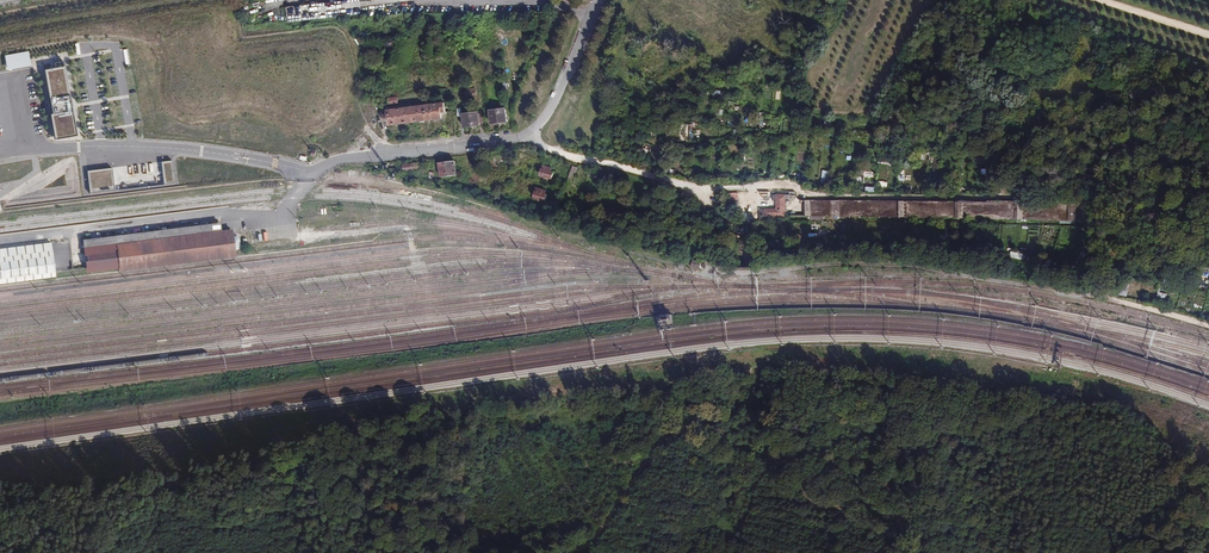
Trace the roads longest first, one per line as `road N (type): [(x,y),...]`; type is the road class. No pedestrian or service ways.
road 1 (track): [(689,185),(787,183),(838,197),(994,199),(1039,195),(1082,174),(1131,193),(1177,197),(1185,214),(1165,302),(1208,322)]
road 2 (track): [(768,457),(716,431),(668,435),(606,527),(570,552)]
road 3 (track): [(912,552),(879,439),(852,440),(814,460),(768,457)]
road 4 (residential): [(315,172),(344,160),(529,132)]
road 5 (track): [(529,132),(557,151),(689,185)]
road 6 (unclassified): [(529,132),(553,107),(596,0)]

